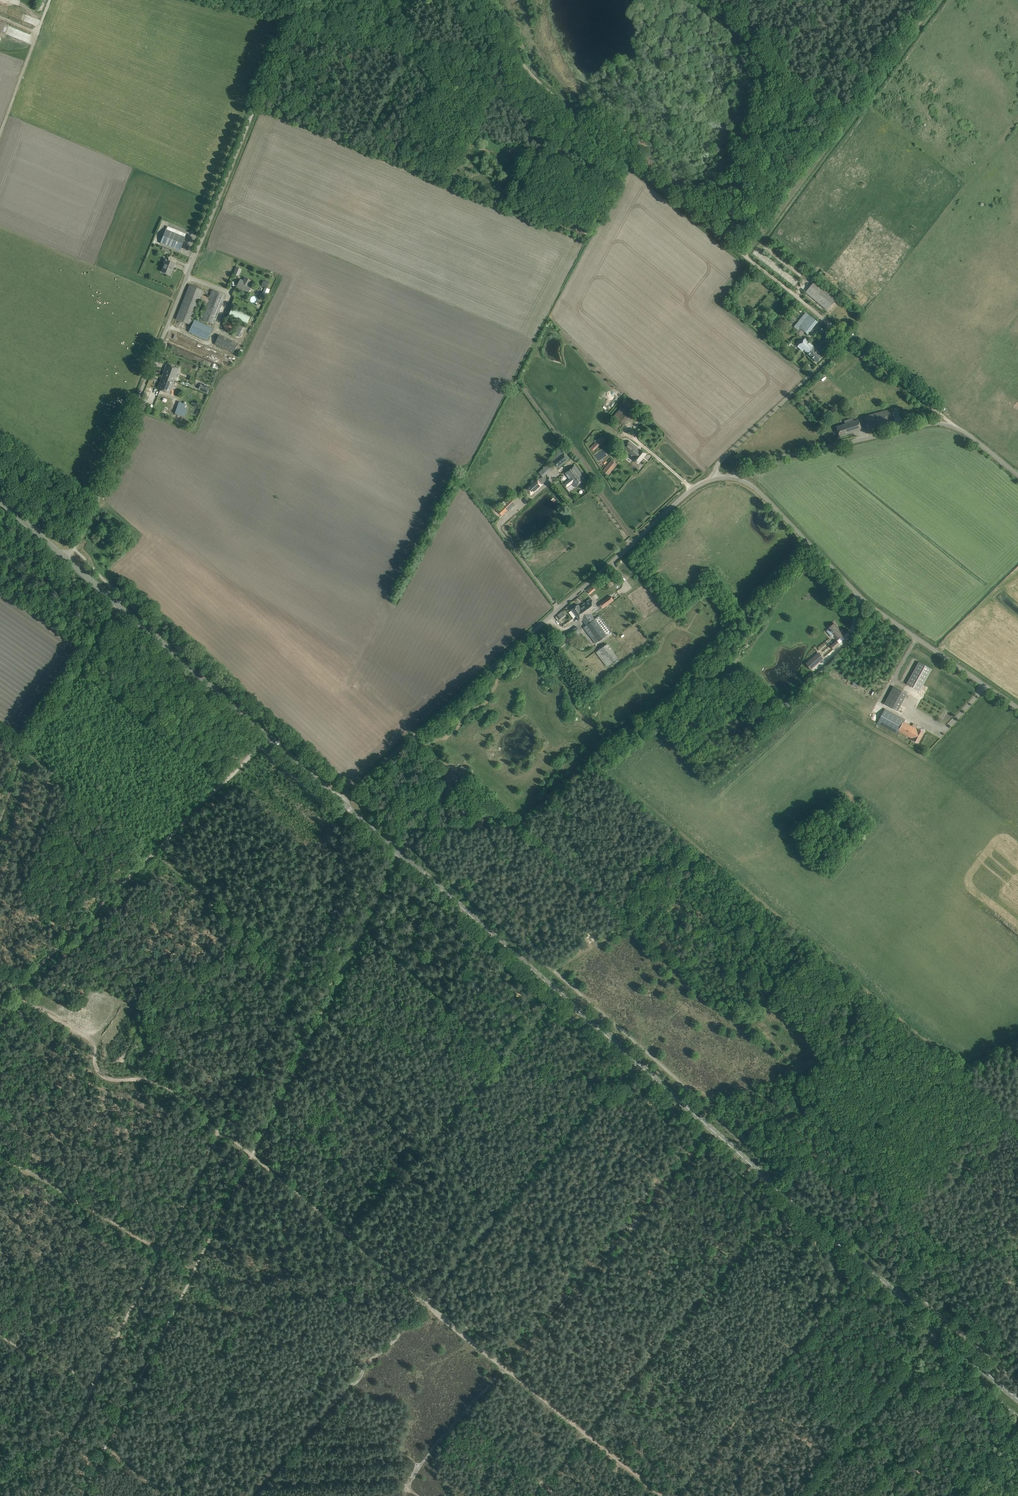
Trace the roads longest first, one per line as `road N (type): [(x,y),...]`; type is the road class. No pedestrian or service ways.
road 1 (tertiary): [(1017,1397),(341,802)]
road 2 (unclassified): [(68,560),(297,0)]
road 3 (track): [(248,1495),(637,1063)]
road 4 (track): [(652,1489),(248,1152)]
road 5 (unclassified): [(341,802),(688,494),(718,479)]
road 6 (track): [(532,1495),(781,1207)]
road 7 (track): [(714,1131),(465,1415)]
road 8 (tertiary): [(341,802),(68,560)]
road 9 (unclassified): [(1017,707),(873,605),(759,492),(734,480)]
road 10 (track): [(739,251),(533,83),(482,0)]
road 11 (track): [(1017,1040),(841,1139),(776,1166)]
road 12 (unclassified): [(718,479),(719,464),(852,339),(795,294)]
road 13 (track): [(780,836),(841,786),(918,638)]
road 14 (unclassified): [(734,480),(753,462),(926,424),(958,428)]
road 15 (track): [(543,981),(715,873)]
road 16 (track): [(866,1264),(764,1390)]
road 17 (track): [(852,339),(958,428)]
road 18 (track): [(764,1390),(675,1495)]
road 19 (track): [(927,1337),(845,1444)]
road 20 (track): [(1017,1246),(930,1250),(902,1279)]

